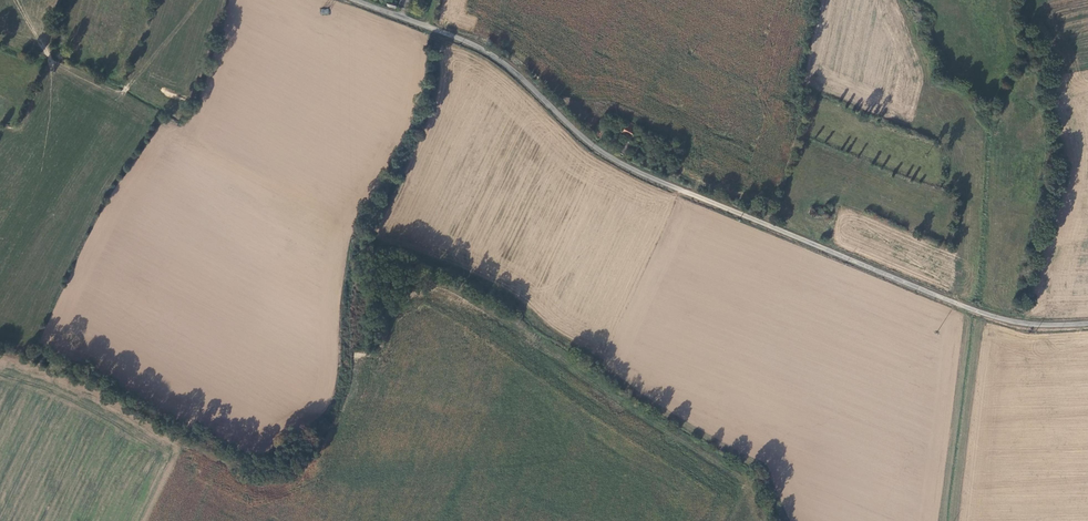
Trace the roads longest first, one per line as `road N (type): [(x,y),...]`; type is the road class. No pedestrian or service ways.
road 1 (tertiary): [(1087,324),(1026,324),(974,310),(645,175),(596,148),(496,57),(354,0)]

